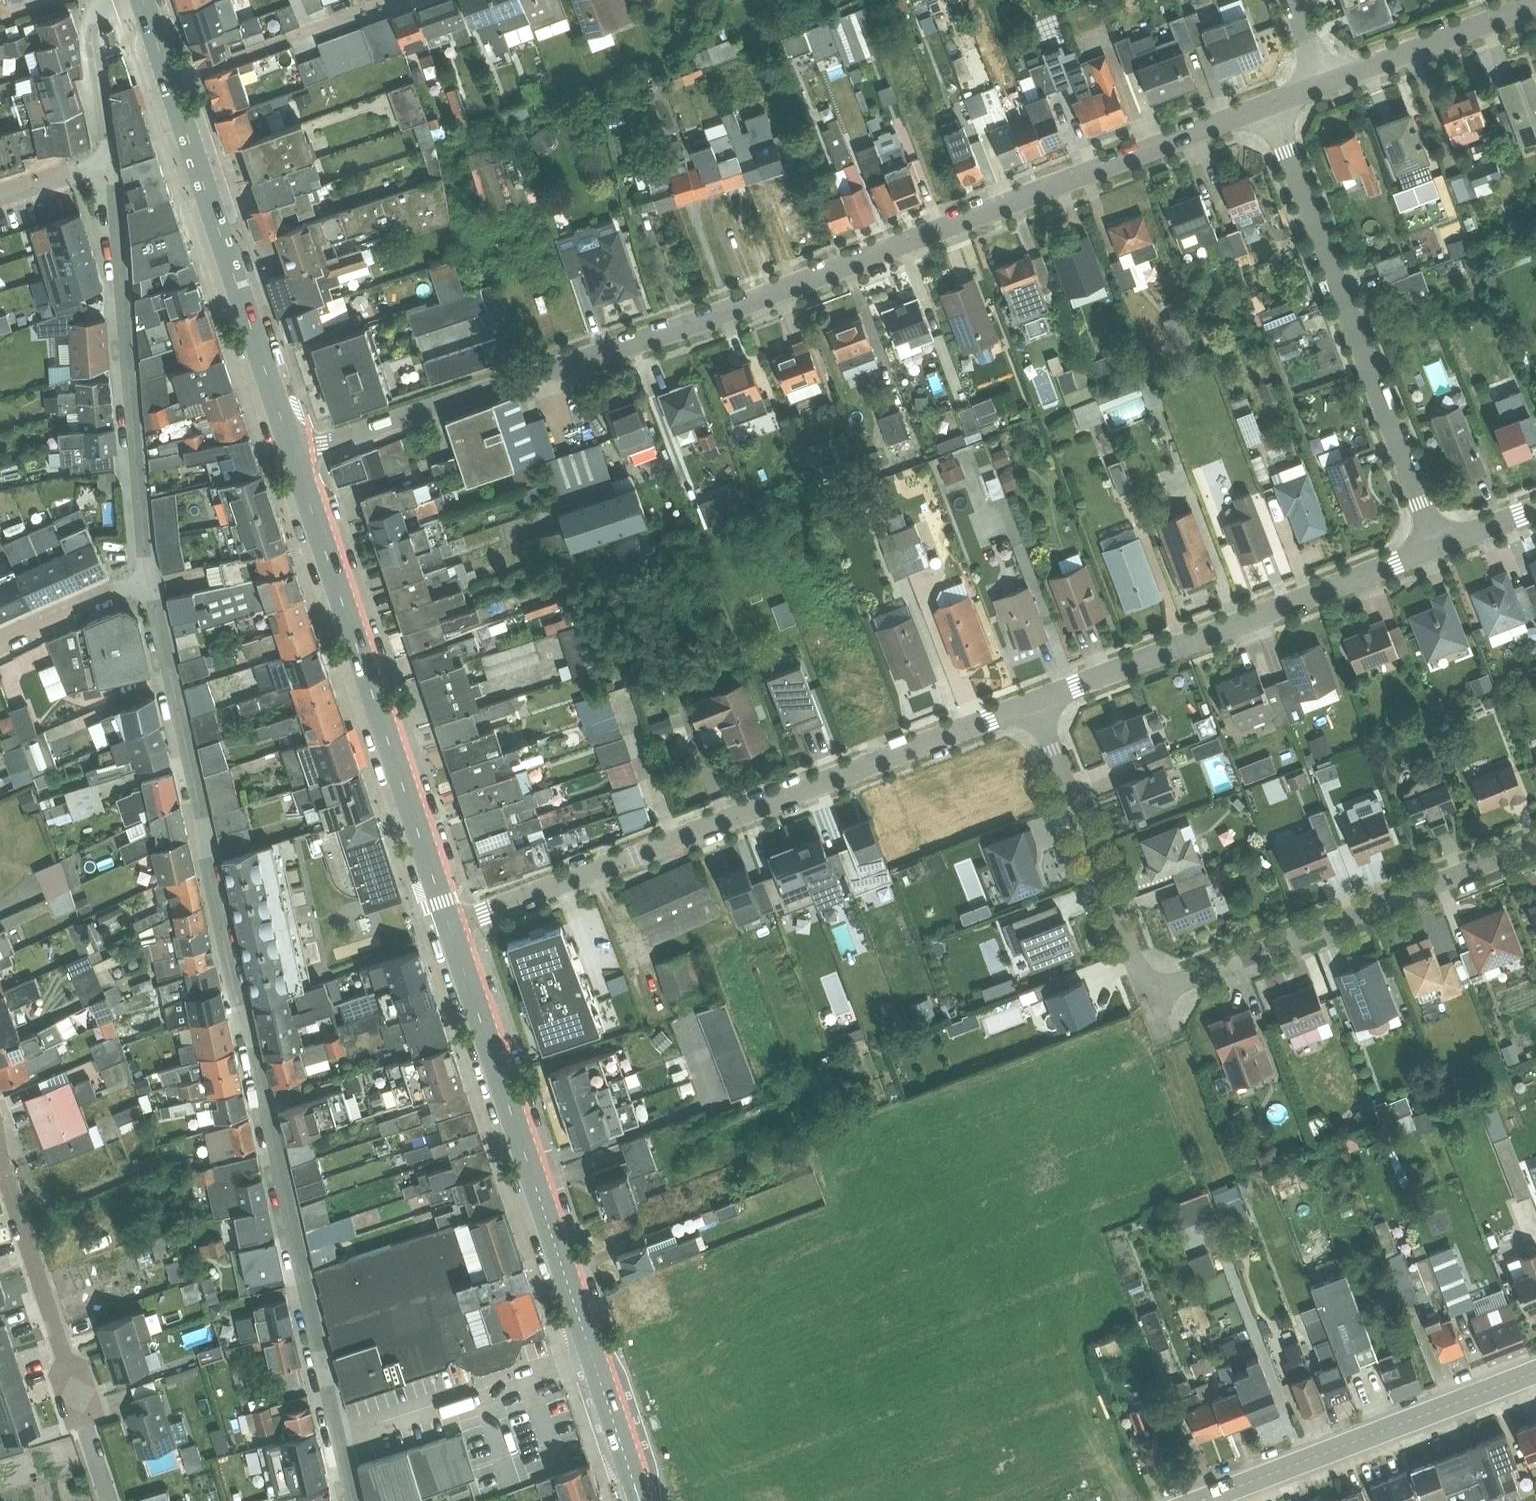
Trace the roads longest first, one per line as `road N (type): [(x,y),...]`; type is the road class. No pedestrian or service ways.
road 1 (residential): [(295,459),(717,315),(1272,102)]
road 2 (residential): [(351,1500),(147,577)]
road 3 (residential): [(1034,707),(1150,997),(1535,855)]
road 4 (residential): [(1034,707),(448,926)]
road 5 (primary): [(638,1500),(448,926)]
road 6 (primary): [(448,926),(295,459)]
road 7 (residential): [(1436,550),(1272,102)]
road 8 (residential): [(1436,550),(1034,707)]
road 9 (residential): [(147,577),(105,160)]
road 10 (primary): [(295,459),(172,83)]
road 11 (secondary): [(1535,1373),(1204,1500)]
road 12 (residential): [(0,1165),(109,1500)]
road 13 (residential): [(172,83),(395,0)]
road 14 (residential): [(1324,83),(1535,4)]
road 15 (residential): [(111,0),(92,20),(105,160)]
road 16 (residential): [(147,577),(0,642)]

